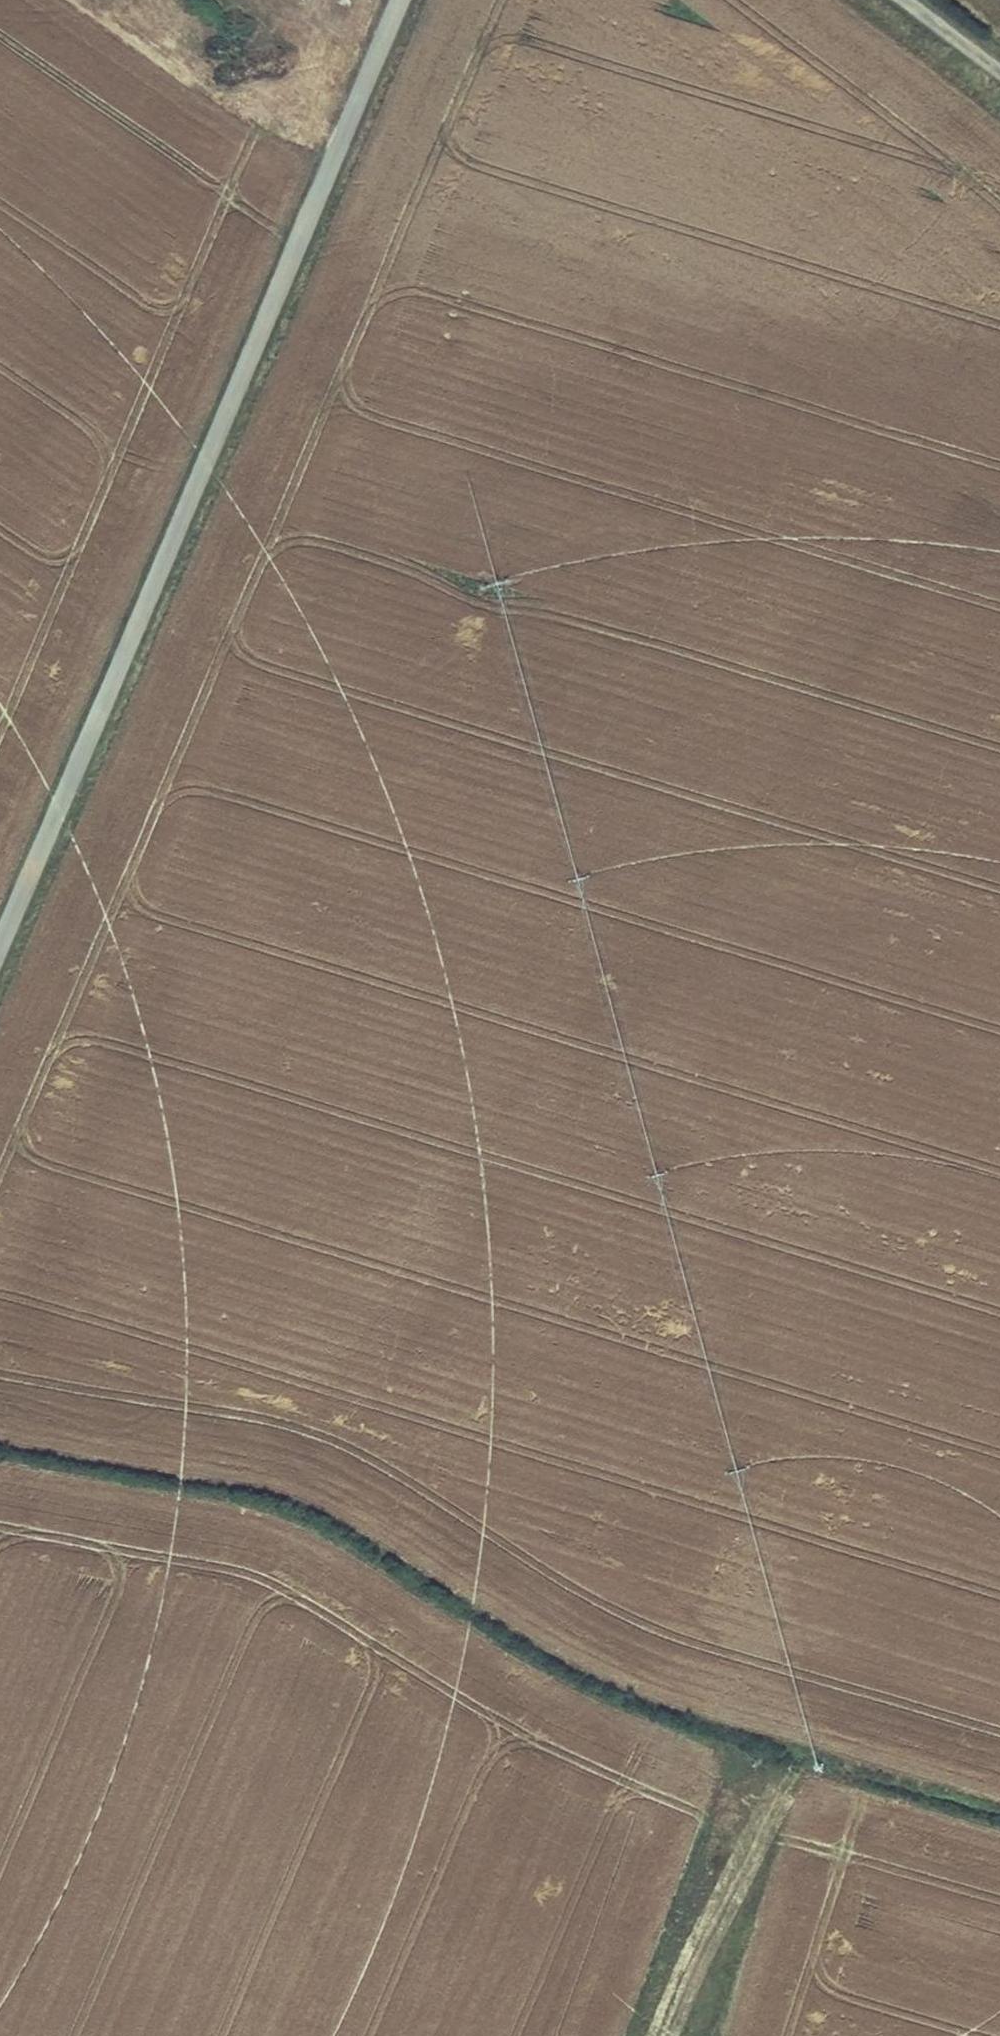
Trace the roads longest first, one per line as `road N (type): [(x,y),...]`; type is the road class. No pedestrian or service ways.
road 1 (unclassified): [(397,0),(0,945)]

